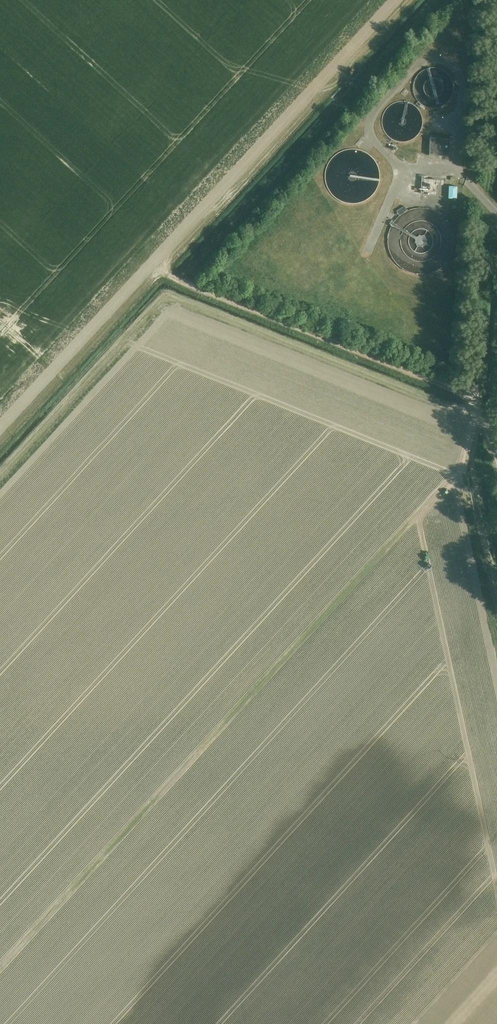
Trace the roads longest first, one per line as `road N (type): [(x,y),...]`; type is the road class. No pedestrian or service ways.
road 1 (track): [(0,965),(489,431)]
road 2 (track): [(161,273),(474,403),(496,456)]

